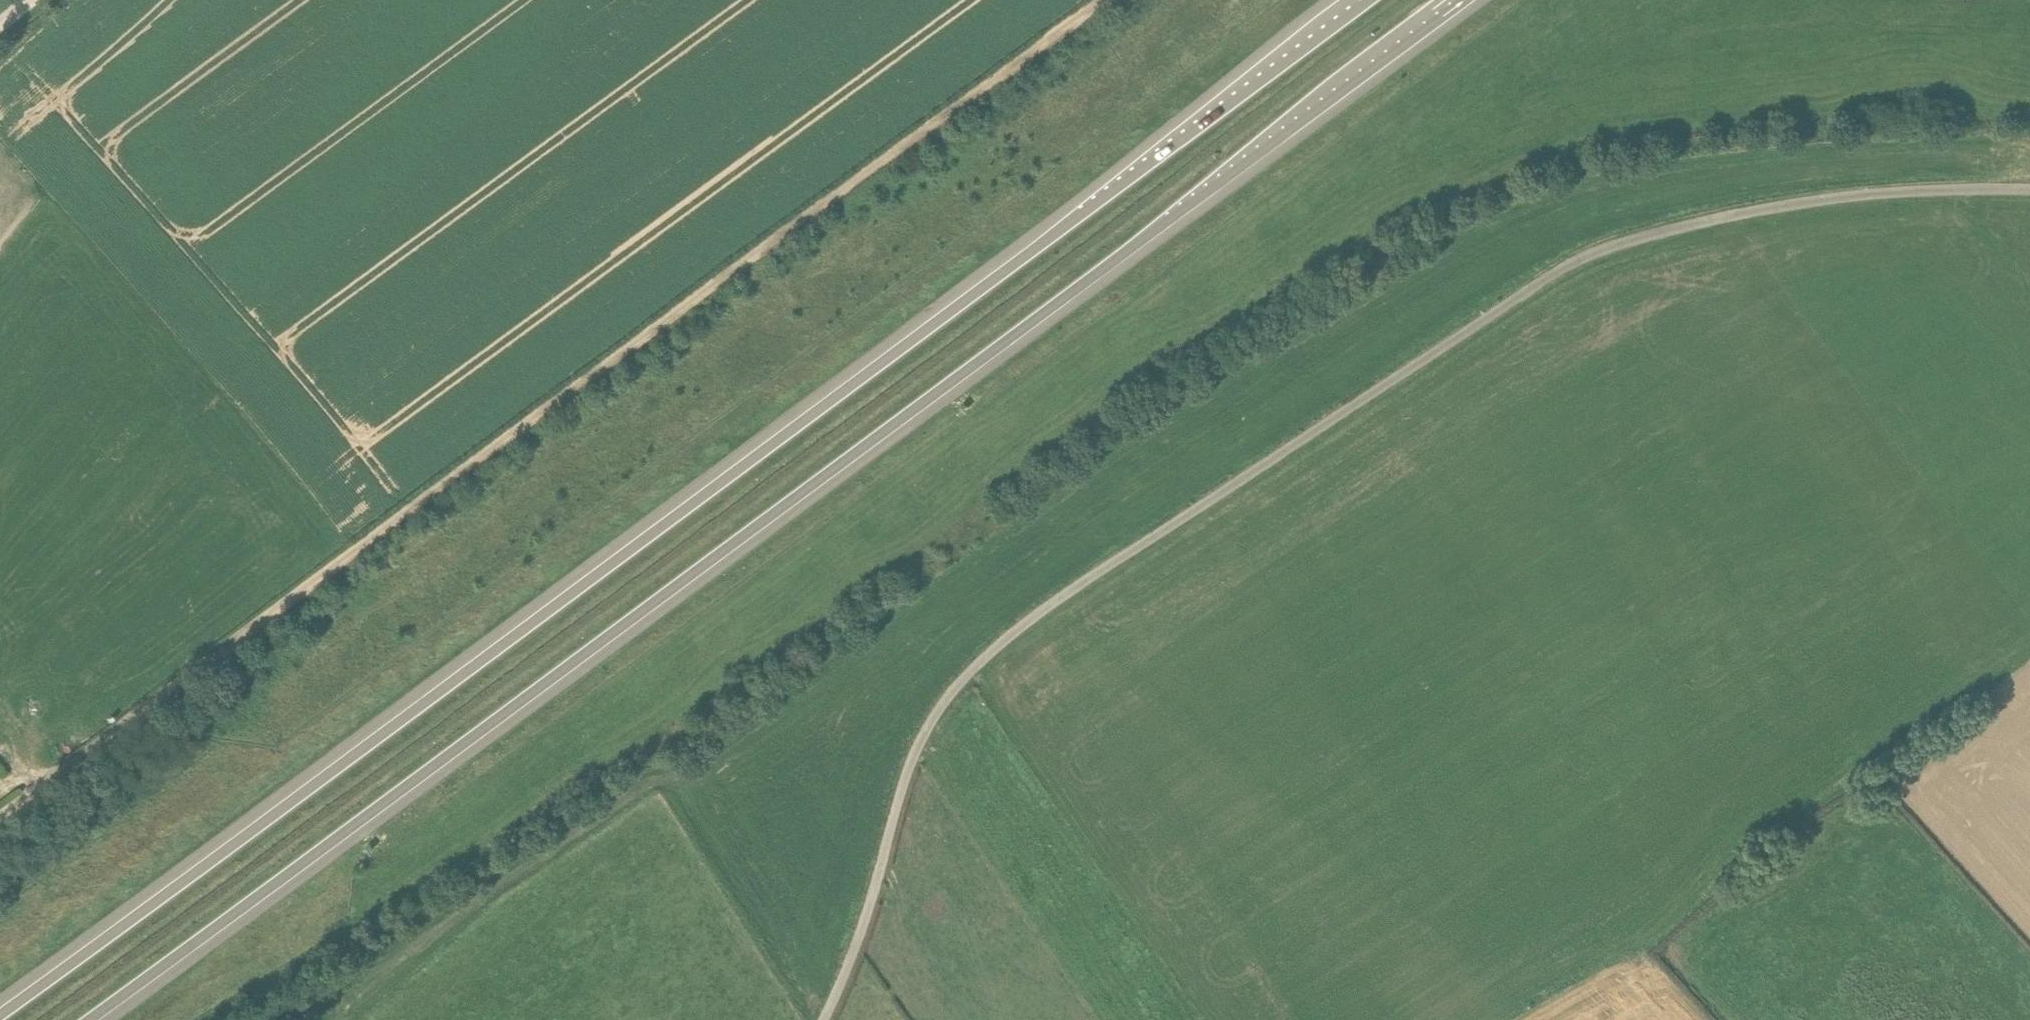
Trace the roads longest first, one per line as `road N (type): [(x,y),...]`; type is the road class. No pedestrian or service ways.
road 1 (primary): [(1369,0),(0,1013)]
road 2 (primary): [(86,1019),(1383,62)]
road 3 (unclassified): [(823,1019),(869,909),(927,729),(963,679),(1049,606),(1576,261),(1645,237),(1790,205),(1891,192),(2029,190)]
road 4 (track): [(1099,0),(0,818)]

